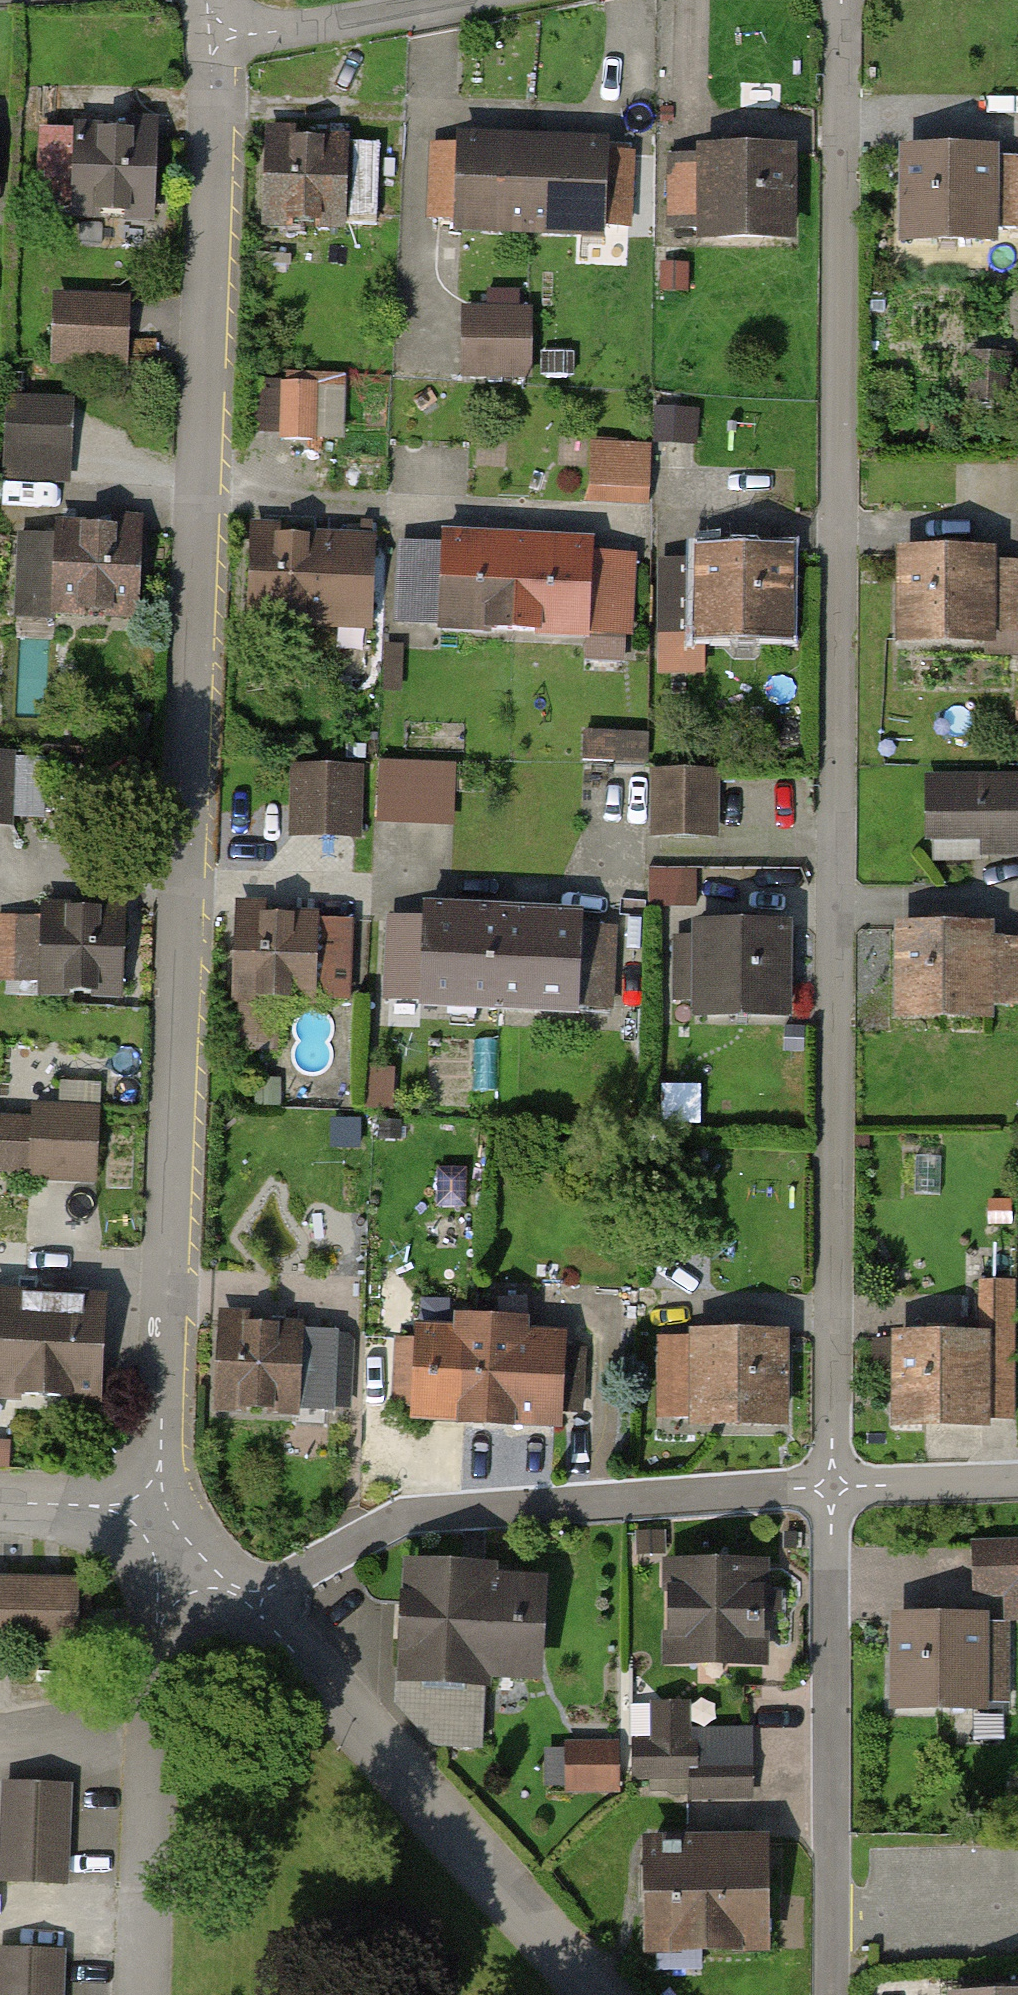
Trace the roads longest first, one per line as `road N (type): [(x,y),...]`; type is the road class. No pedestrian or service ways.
road 1 (residential): [(837,1490),(844,0)]
road 2 (residential): [(161,1513),(213,46)]
road 3 (residential): [(837,1490),(393,1522),(241,1606)]
road 4 (residential): [(602,1994),(241,1606)]
road 5 (residential): [(838,1994),(837,1490)]
road 6 (residential): [(161,1513),(140,1994)]
road 7 (residential): [(213,46),(473,0)]
road 8 (residential): [(1017,1485),(837,1490)]
road 9 (residential): [(161,1513),(0,1510)]
road 10 (residential): [(241,1606),(161,1513)]

